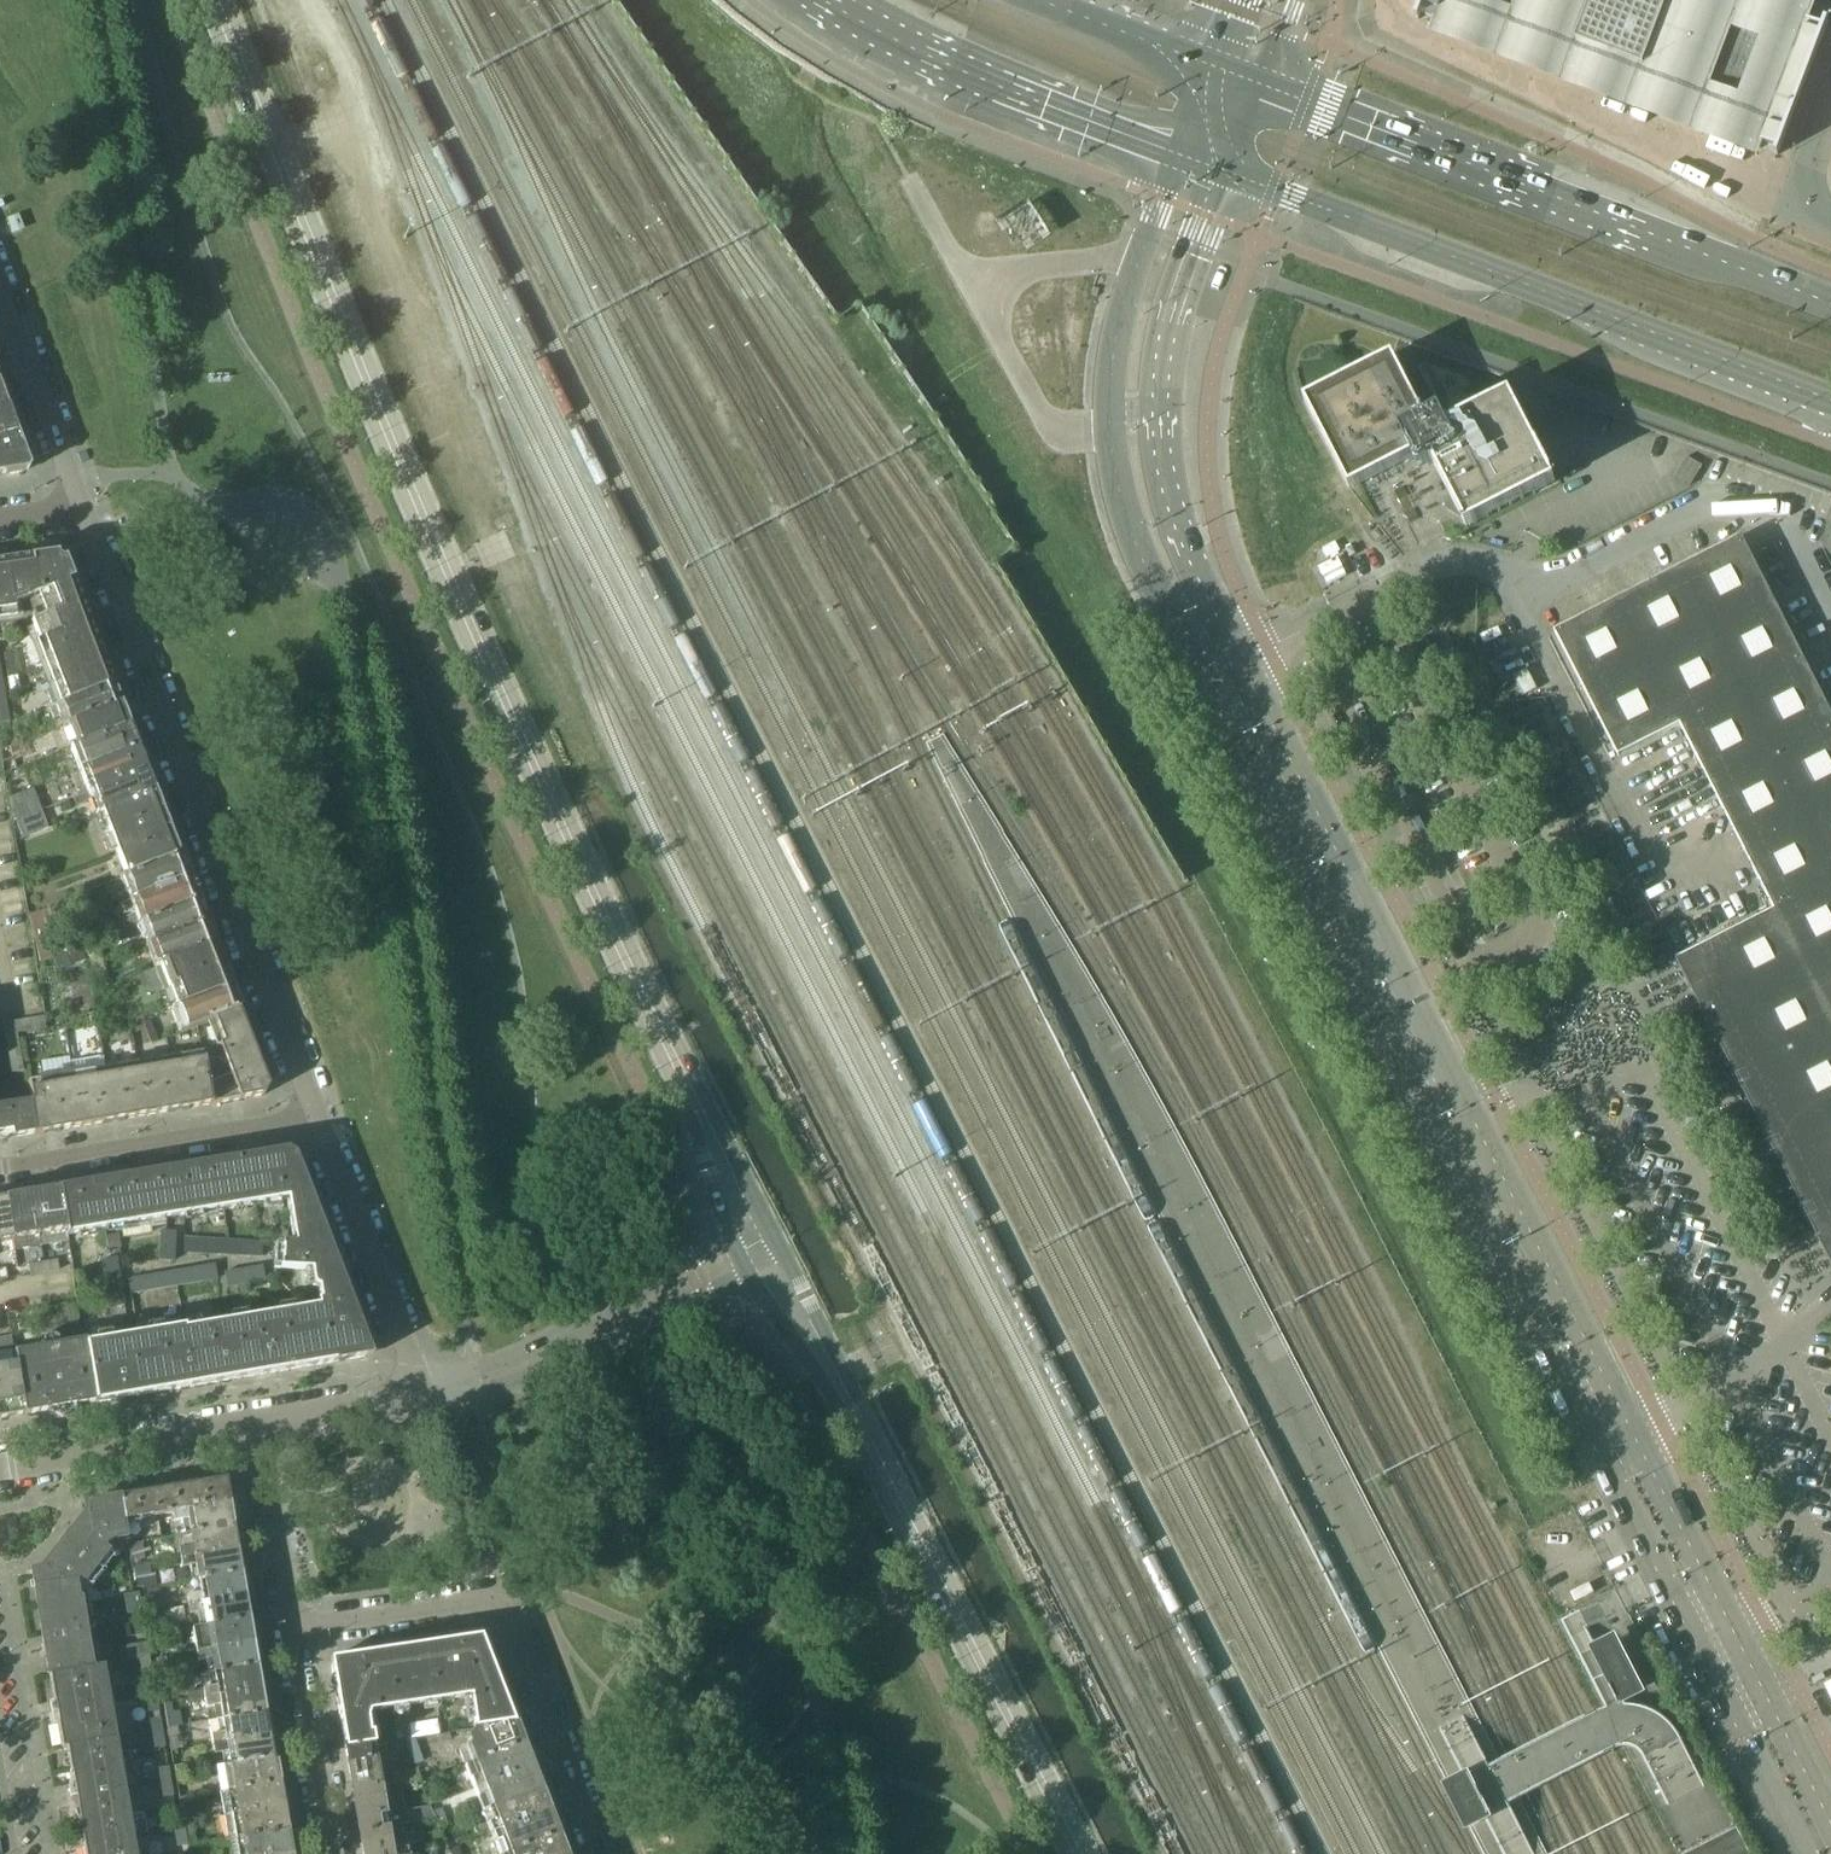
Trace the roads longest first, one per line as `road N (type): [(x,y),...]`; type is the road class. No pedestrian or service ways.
road 1 (secondary): [(1202,677),(1800,1853)]
road 2 (secondary): [(1830,1826),(1239,659)]
road 3 (secondary): [(676,1065),(447,574),(214,0)]
road 4 (unclassified): [(1680,929),(1502,568),(1452,558),(1266,647)]
road 5 (residential): [(321,1117),(88,509)]
road 6 (secondary): [(1224,176),(1830,407)]
road 7 (secondary): [(1830,304),(1258,85)]
road 8 (secondary): [(1180,159),(1119,333),(1114,422),(1133,528),(1202,677)]
road 9 (secondary): [(1078,1853),(836,1382)]
road 10 (secondary): [(1239,659),(1174,501),(1160,421),(1173,313),(1224,176)]
road 11 (residential): [(600,1853),(511,1622),(494,1605),(469,1602),(293,1628)]
road 12 (secondary): [(810,0),(896,46),(1180,159)]
road 13 (residential): [(0,1167),(321,1117)]
road 14 (residential): [(454,1387),(493,1390),(591,1350),(745,1269)]
road 15 (residential): [(729,1238),(454,1387)]
road 16 (residential): [(421,1394),(321,1117)]
road 17 (residential): [(0,1471),(257,1425)]
road 18 (residential): [(88,509),(0,281)]
road 19 (residential): [(293,1628),(332,1853)]
road 20 (residential): [(257,1425),(293,1628)]
road 21 (secondary): [(774,1234),(676,1065)]
road 22 (secondary): [(1212,67),(1041,0)]
road 23 (secondary): [(676,1065),(729,1238)]
road 24 (residential): [(257,1425),(421,1394)]
road 25 (secondary): [(836,1382),(827,1342),(774,1234)]
road 26 (secondary): [(745,1269),(803,1351),(836,1382)]
road 27 (residential): [(1830,221),(1799,208),(1830,124)]

